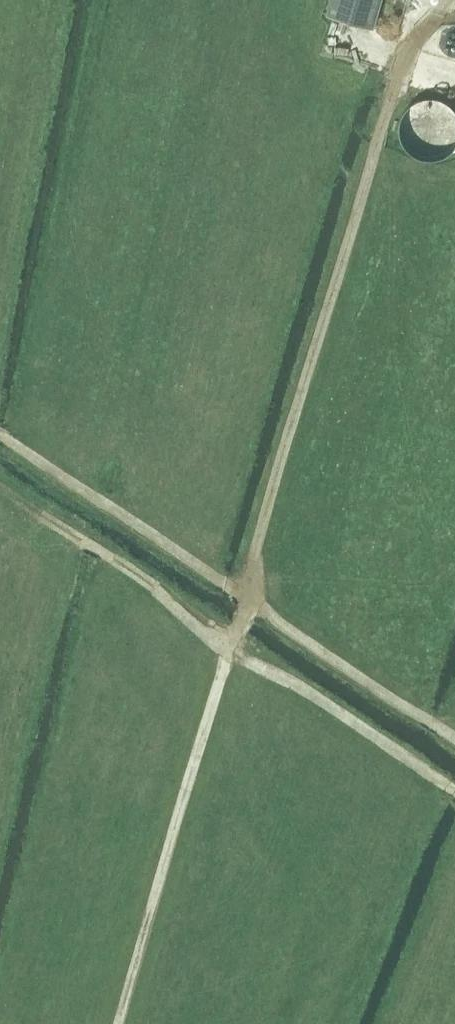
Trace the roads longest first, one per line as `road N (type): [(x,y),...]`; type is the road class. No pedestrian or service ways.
road 1 (track): [(119,1023),(232,645),(454,790)]
road 2 (track): [(250,603),(249,568),(398,62),(435,19),(451,18)]
road 3 (track): [(250,603),(0,436)]
road 4 (track): [(232,645),(250,603),(454,742)]
road 5 (track): [(232,645),(0,486)]

